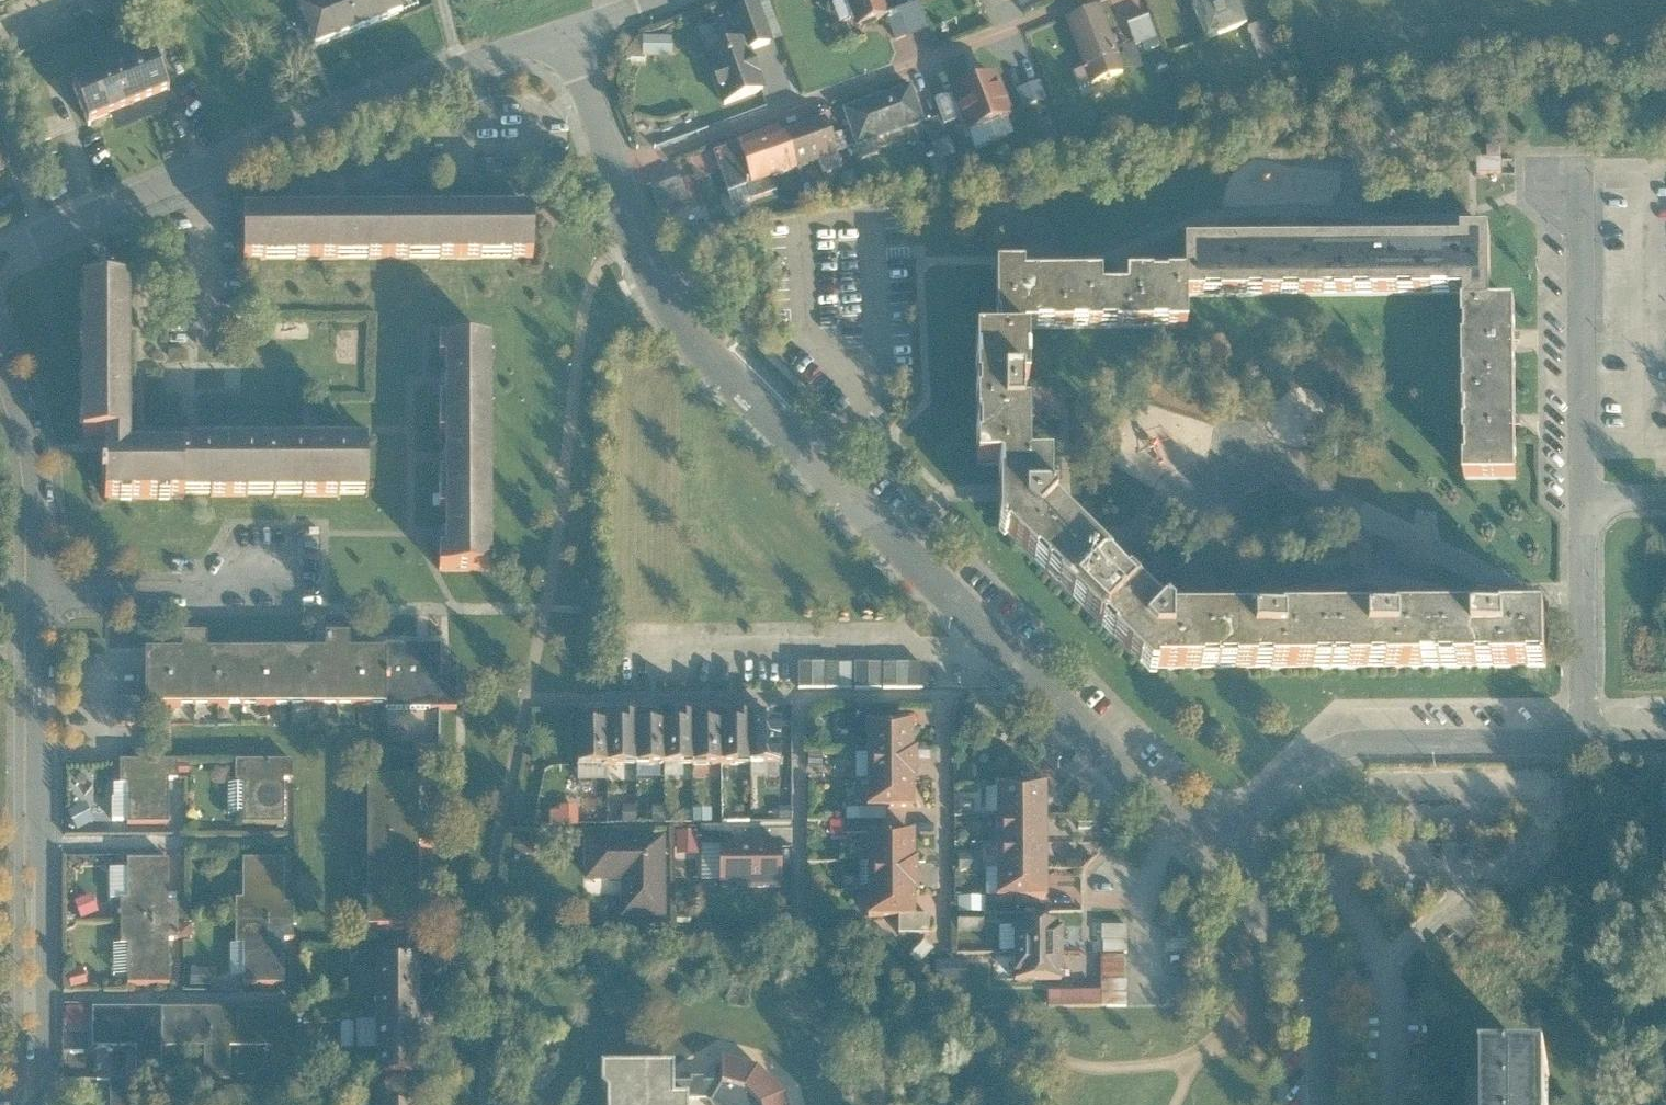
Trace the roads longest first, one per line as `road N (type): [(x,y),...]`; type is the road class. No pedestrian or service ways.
road 1 (residential): [(615,178),(656,285),(696,347),(1044,692)]
road 2 (residential): [(561,36),(0,256)]
road 3 (residential): [(42,1104),(39,595)]
road 4 (residential): [(615,178),(1068,0)]
road 5 (residential): [(1582,743),(1331,750),(1303,765),(1212,859)]
road 6 (residential): [(945,696),(801,699),(799,936)]
road 7 (residential): [(1582,497),(1579,162)]
road 8 (residential): [(1212,859),(1313,971),(1323,1015),(1324,1104)]
road 9 (residential): [(39,595),(254,590),(280,548)]
road 10 (residential): [(945,696),(946,944)]
road 11 (residential): [(1582,743),(1582,497)]
road 12 (residential): [(1044,692),(1212,859)]
road 13 (residential): [(39,595),(31,451),(0,364)]
road 14 (residential): [(561,36),(615,178)]

